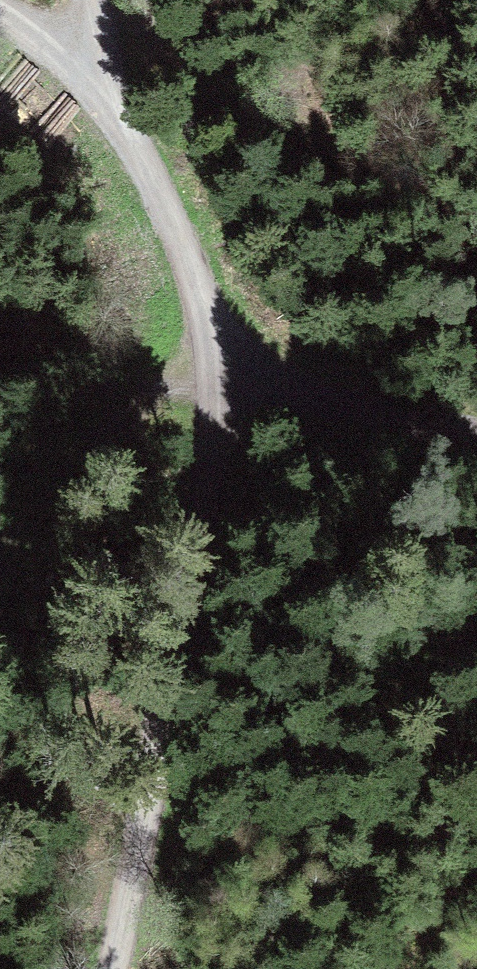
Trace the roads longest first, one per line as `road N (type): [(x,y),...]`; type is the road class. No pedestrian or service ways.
road 1 (track): [(215,341),(114,968)]
road 2 (track): [(0,6),(85,53),(215,341)]
road 3 (track): [(215,341),(0,543)]
road 4 (track): [(215,341),(476,412)]

